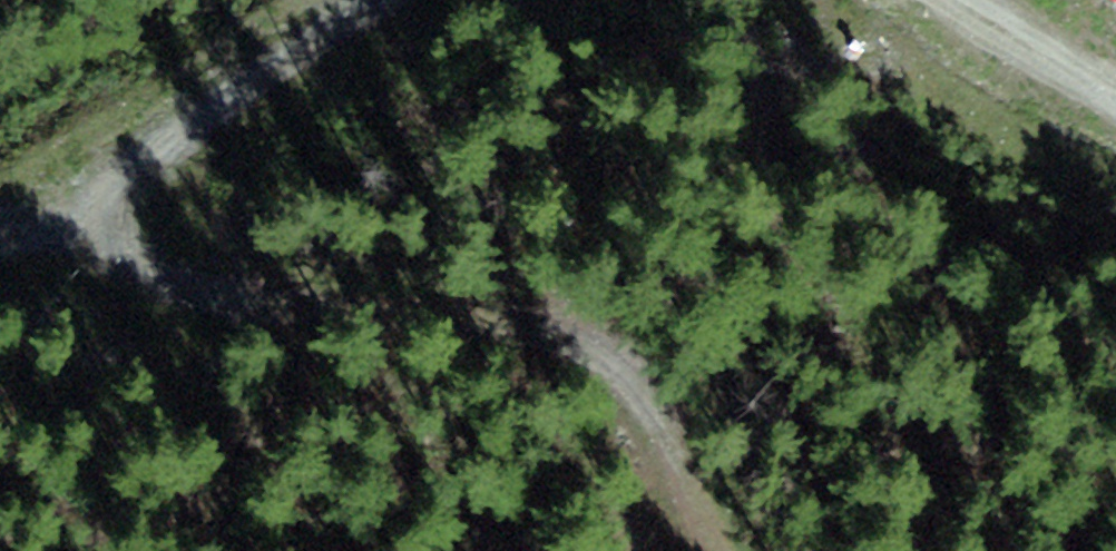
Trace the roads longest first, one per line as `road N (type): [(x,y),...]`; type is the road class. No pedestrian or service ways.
road 1 (track): [(113,229),(213,284),(570,215),(668,293),(806,550)]
road 2 (track): [(389,0),(169,116),(98,142),(113,229)]
road 3 (track): [(1115,112),(888,0)]
road 4 (track): [(113,229),(0,279)]

